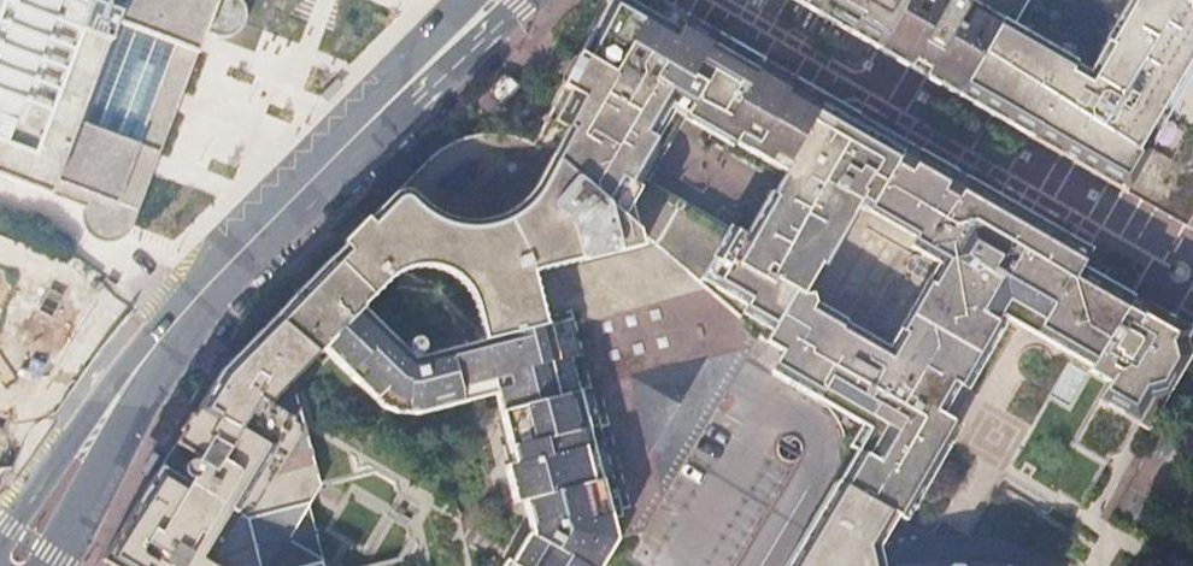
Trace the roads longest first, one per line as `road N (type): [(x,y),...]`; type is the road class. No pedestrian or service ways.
road 1 (secondary): [(495,0),(209,283),(127,383)]
road 2 (secondary): [(127,383),(54,458),(0,541)]
road 3 (secondary): [(43,565),(95,476),(127,383)]

